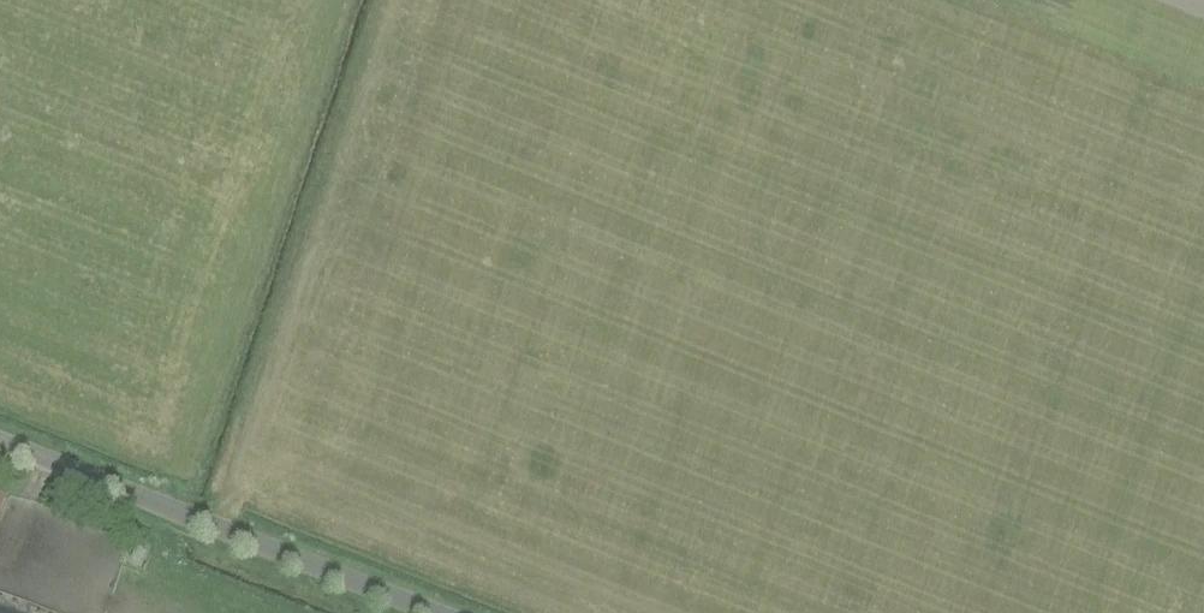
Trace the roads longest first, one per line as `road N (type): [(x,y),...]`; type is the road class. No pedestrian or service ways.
road 1 (tertiary): [(0,442),(433,612)]

